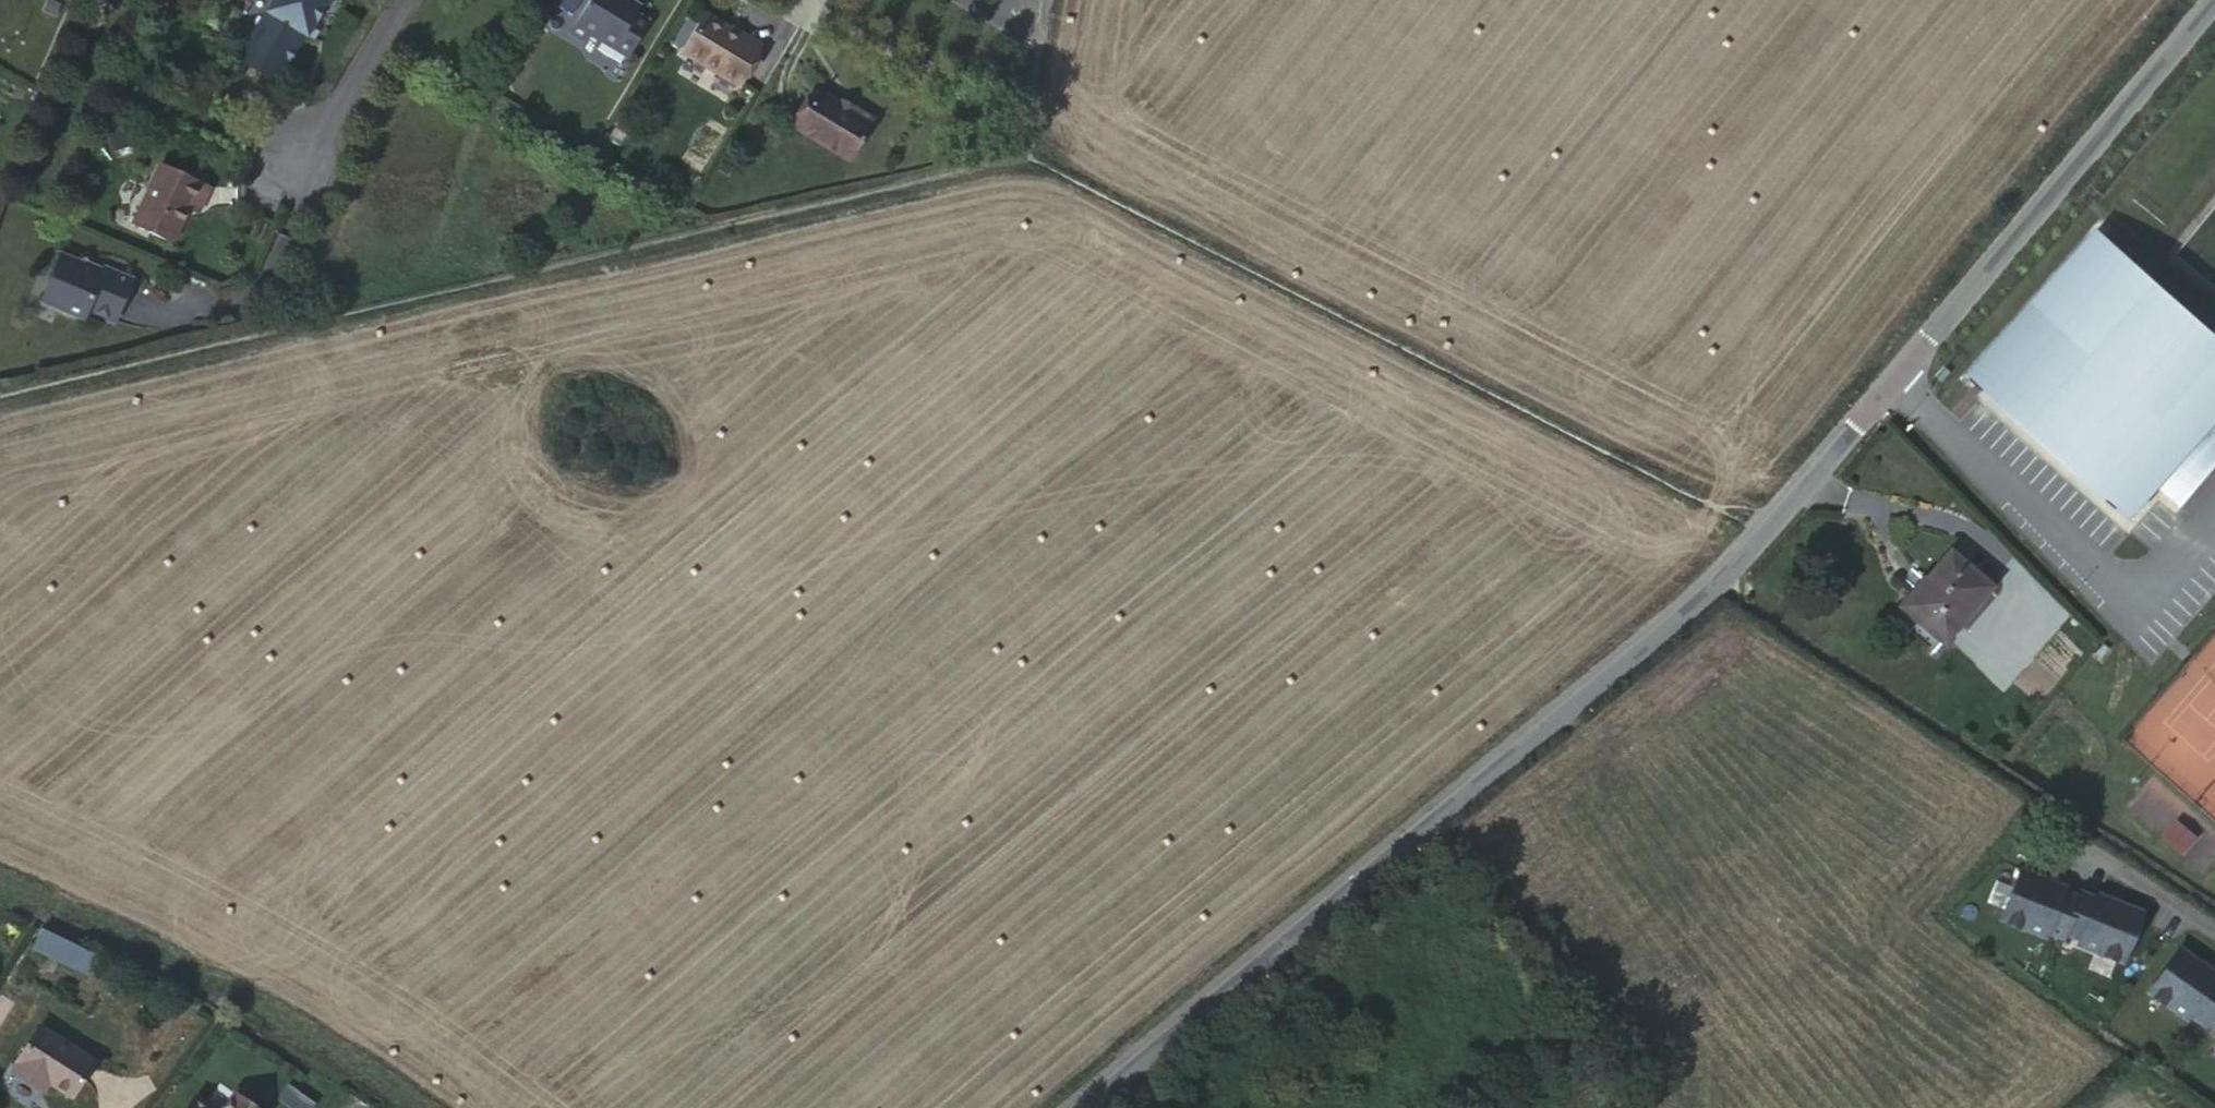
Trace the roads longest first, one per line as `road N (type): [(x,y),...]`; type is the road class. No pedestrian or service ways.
road 1 (tertiary): [(2208,0),(1714,589),(1430,833),(1078,1107)]
road 2 (residential): [(395,0),(291,176)]

